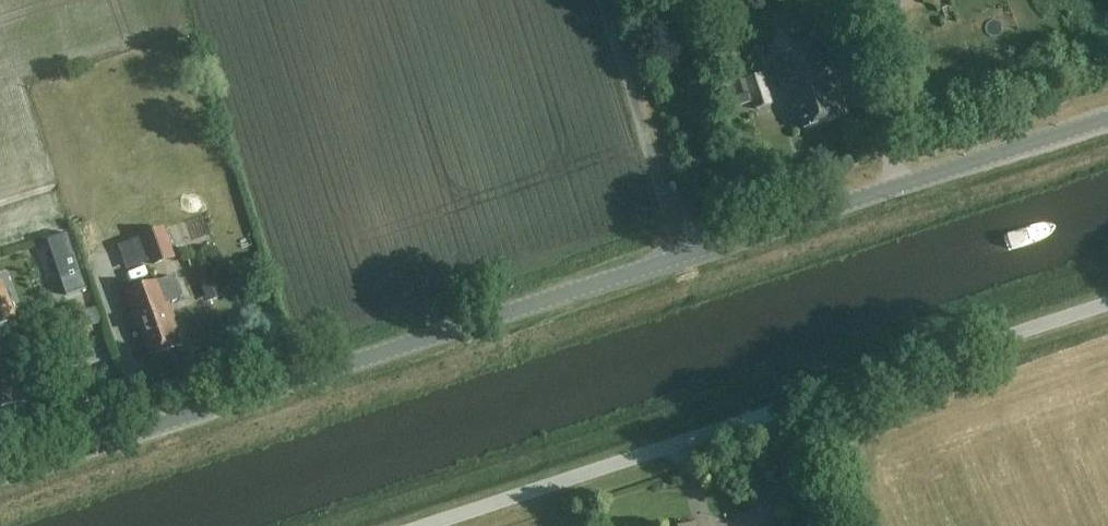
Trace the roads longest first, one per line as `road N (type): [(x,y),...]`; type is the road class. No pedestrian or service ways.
road 1 (unclassified): [(424,525),(1107,305)]
road 2 (tertiary): [(0,476),(680,255)]
road 3 (tertiary): [(680,255),(1107,118)]
road 4 (unclassified): [(680,255),(600,0)]

